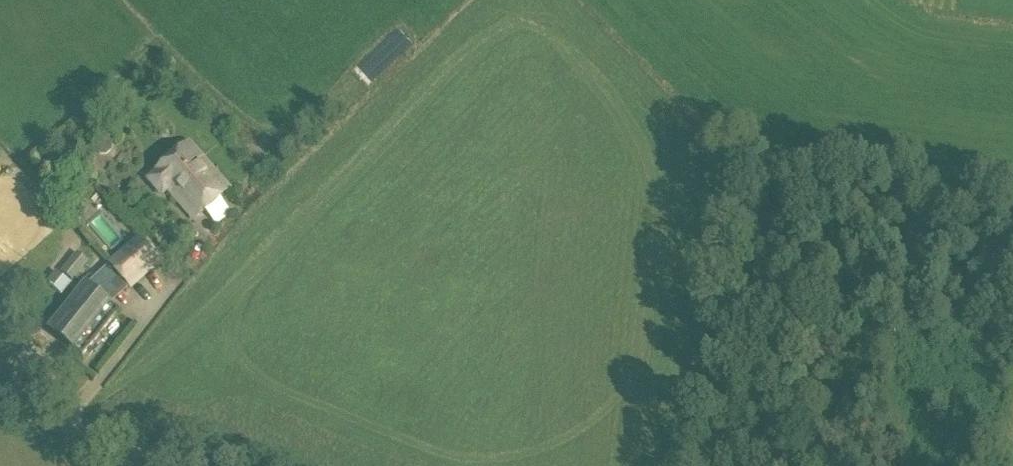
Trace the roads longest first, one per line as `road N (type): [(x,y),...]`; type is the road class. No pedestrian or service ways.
road 1 (unclassified): [(153,465),(0,411)]

